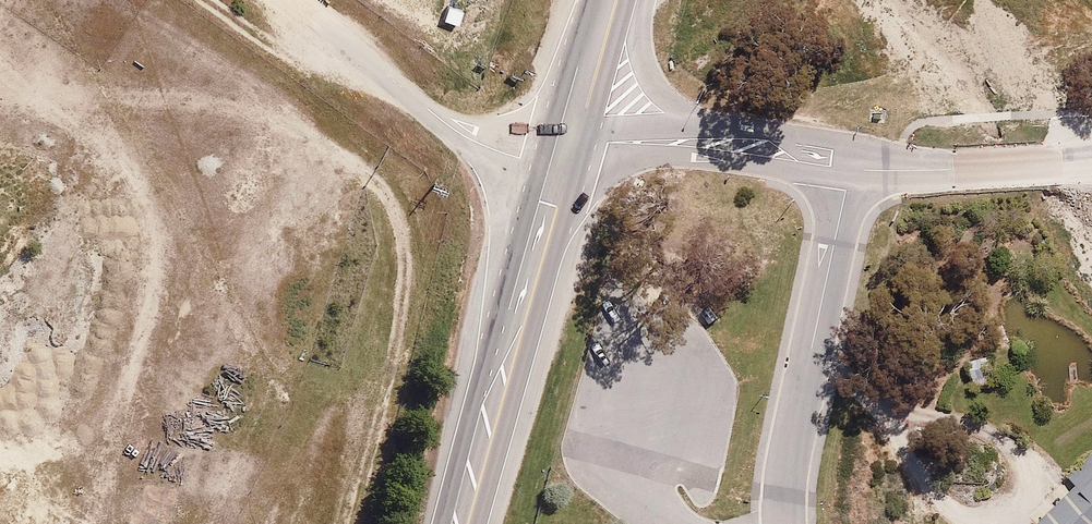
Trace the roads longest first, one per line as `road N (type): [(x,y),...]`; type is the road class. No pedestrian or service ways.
road 1 (primary): [(469,523),(574,151)]
road 2 (residential): [(849,169),(787,480),(787,523)]
road 3 (residential): [(574,151),(522,158),(478,143),(283,0)]
road 4 (residential): [(849,169),(1091,160)]
road 5 (residential): [(648,0),(642,60),(708,149)]
road 6 (primary): [(574,151),(616,0)]
road 7 (residential): [(708,149),(849,169)]
road 8 (residential): [(574,151),(609,142),(708,149)]

